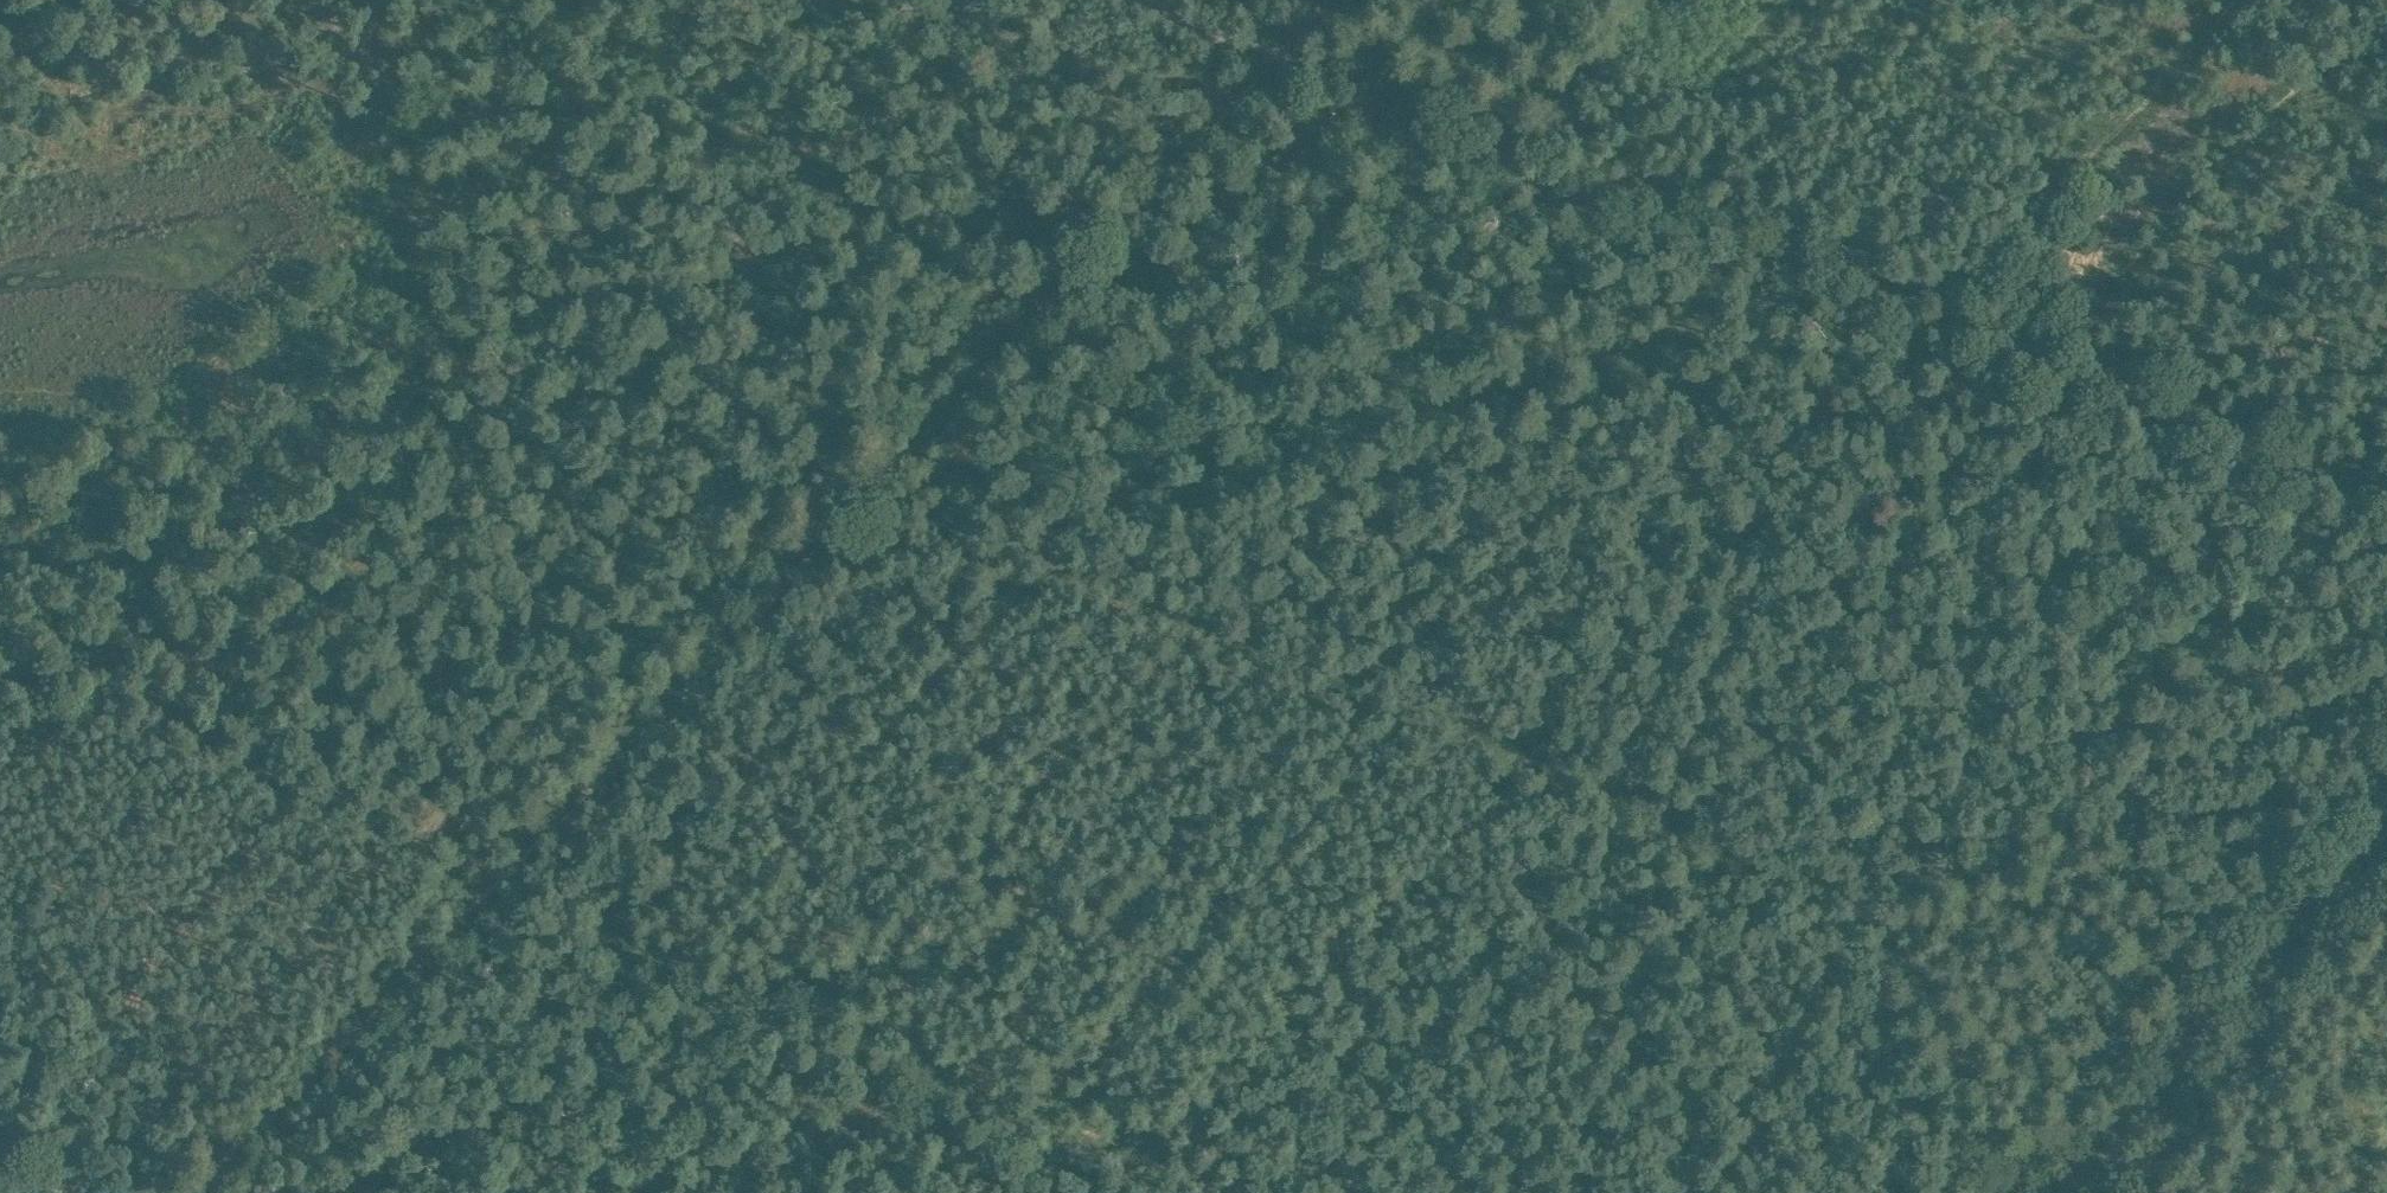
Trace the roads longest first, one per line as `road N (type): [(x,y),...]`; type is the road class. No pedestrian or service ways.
road 1 (track): [(2073,1192),(2386,811)]

